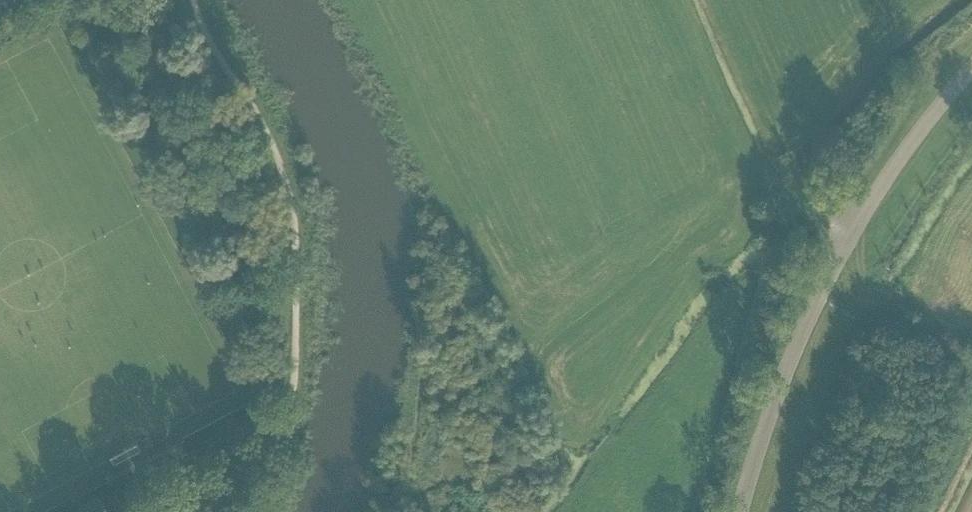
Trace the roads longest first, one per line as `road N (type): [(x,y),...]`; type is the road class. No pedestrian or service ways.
road 1 (unclassified): [(742,511),(827,269),(971,78)]

